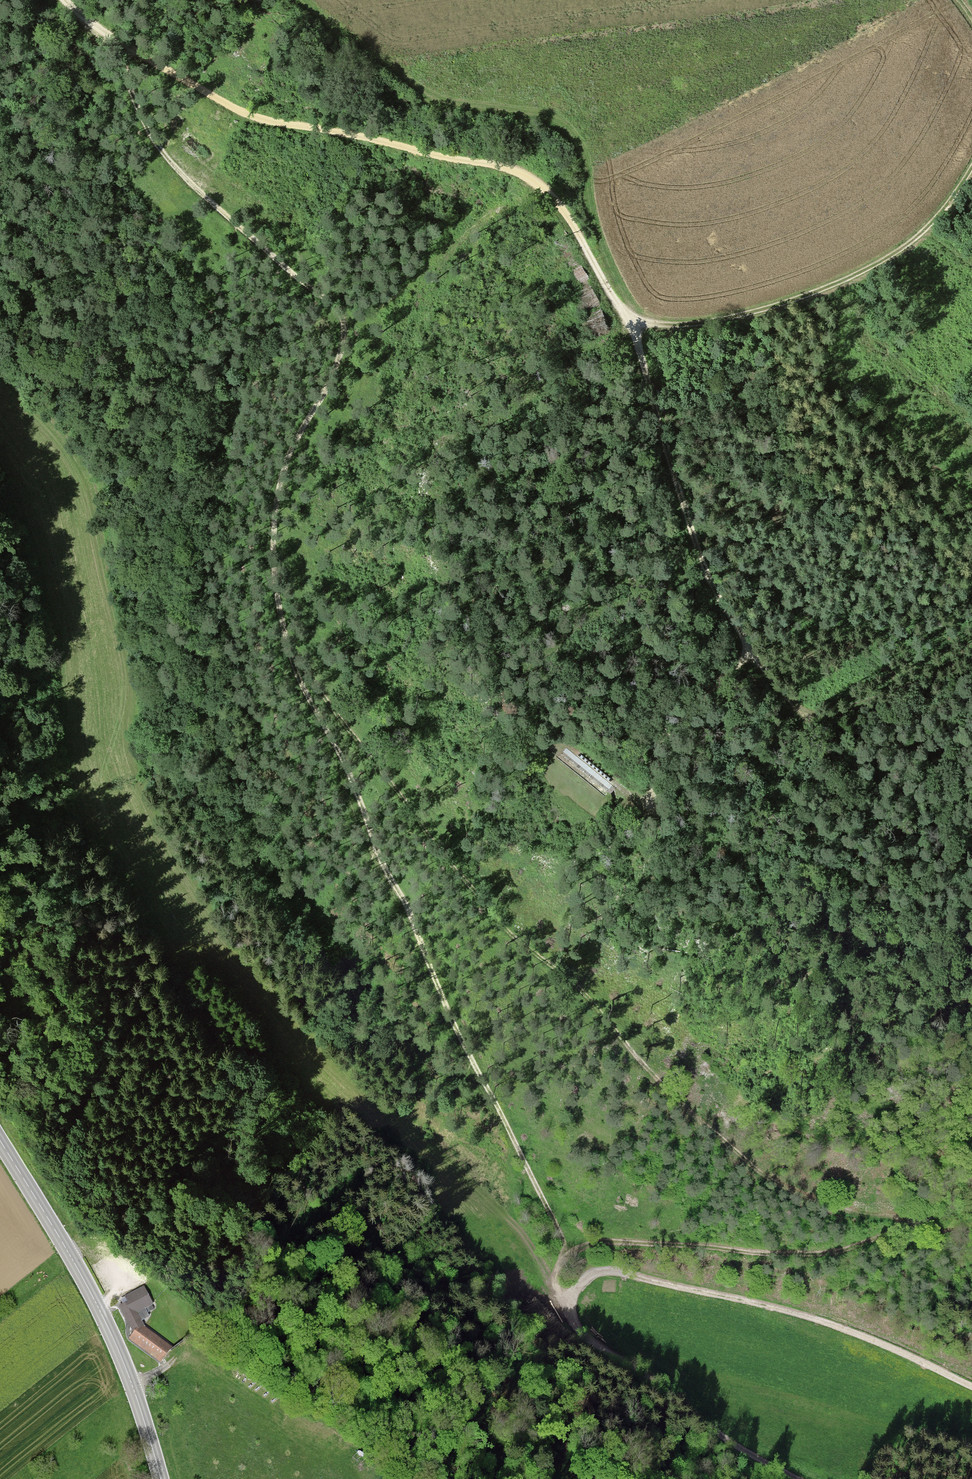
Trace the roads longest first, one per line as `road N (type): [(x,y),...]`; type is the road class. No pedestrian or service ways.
road 1 (track): [(62,0),(198,191),(342,317),(345,339),(331,379),(283,470),(273,517),(275,593),(288,652),(562,1244),(554,1280),(570,1304)]
road 2 (track): [(562,1255),(596,1242),(837,1252),(898,1229),(901,1220),(785,1189),(643,1066),(581,988),(513,937),(288,652)]
road 3 (track): [(971,166),(932,221),(877,263),(826,288),(681,324),(633,319),(566,216),(510,168),(251,116),(74,15)]
road 4 (track): [(971,1388),(807,1317),(618,1271),(584,1280),(570,1304),(581,1332),(796,1478)]
road 5 (track): [(633,319),(697,543),(734,623),(795,703),(817,715),(858,707)]
road 6 (secondary): [(0,1140),(112,1336),(161,1478)]
road 7 (track): [(557,1294),(527,1238),(453,1164),(410,1134),(329,1046)]
road 8 (track): [(751,648),(659,749),(644,807),(621,789)]

